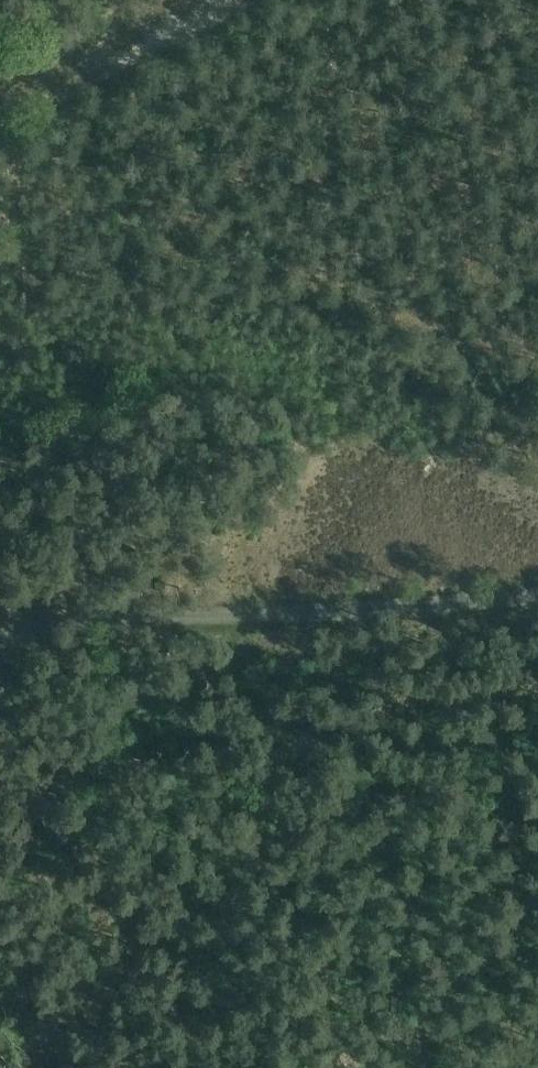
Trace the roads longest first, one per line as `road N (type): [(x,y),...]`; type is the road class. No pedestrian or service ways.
road 1 (unclassified): [(537,592),(92,620),(0,639)]

